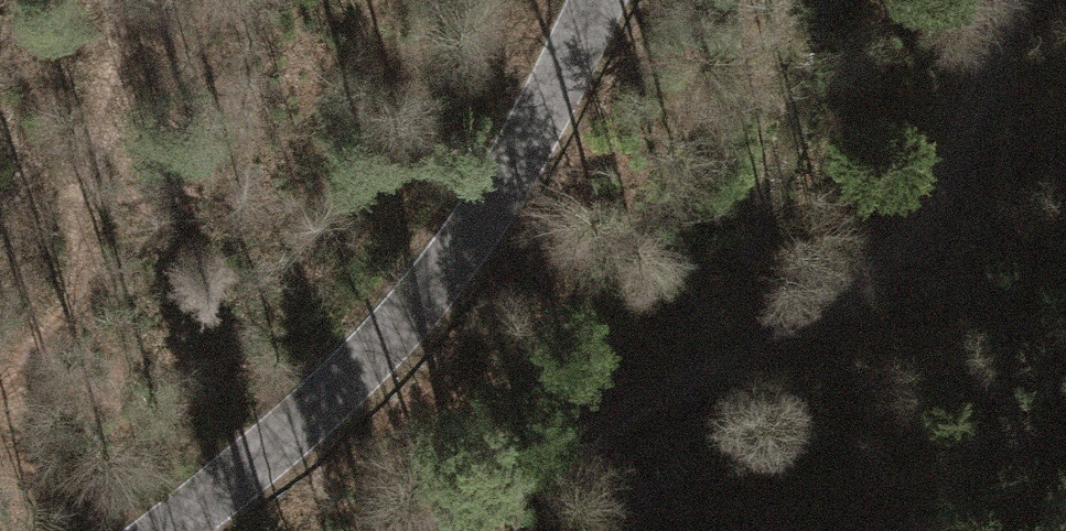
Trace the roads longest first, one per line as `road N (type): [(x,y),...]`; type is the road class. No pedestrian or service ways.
road 1 (track): [(1026,0),(1004,27),(922,229),(751,355),(651,412),(383,530)]
road 2 (tertiary): [(163,530),(385,349),(551,107),(600,0)]

